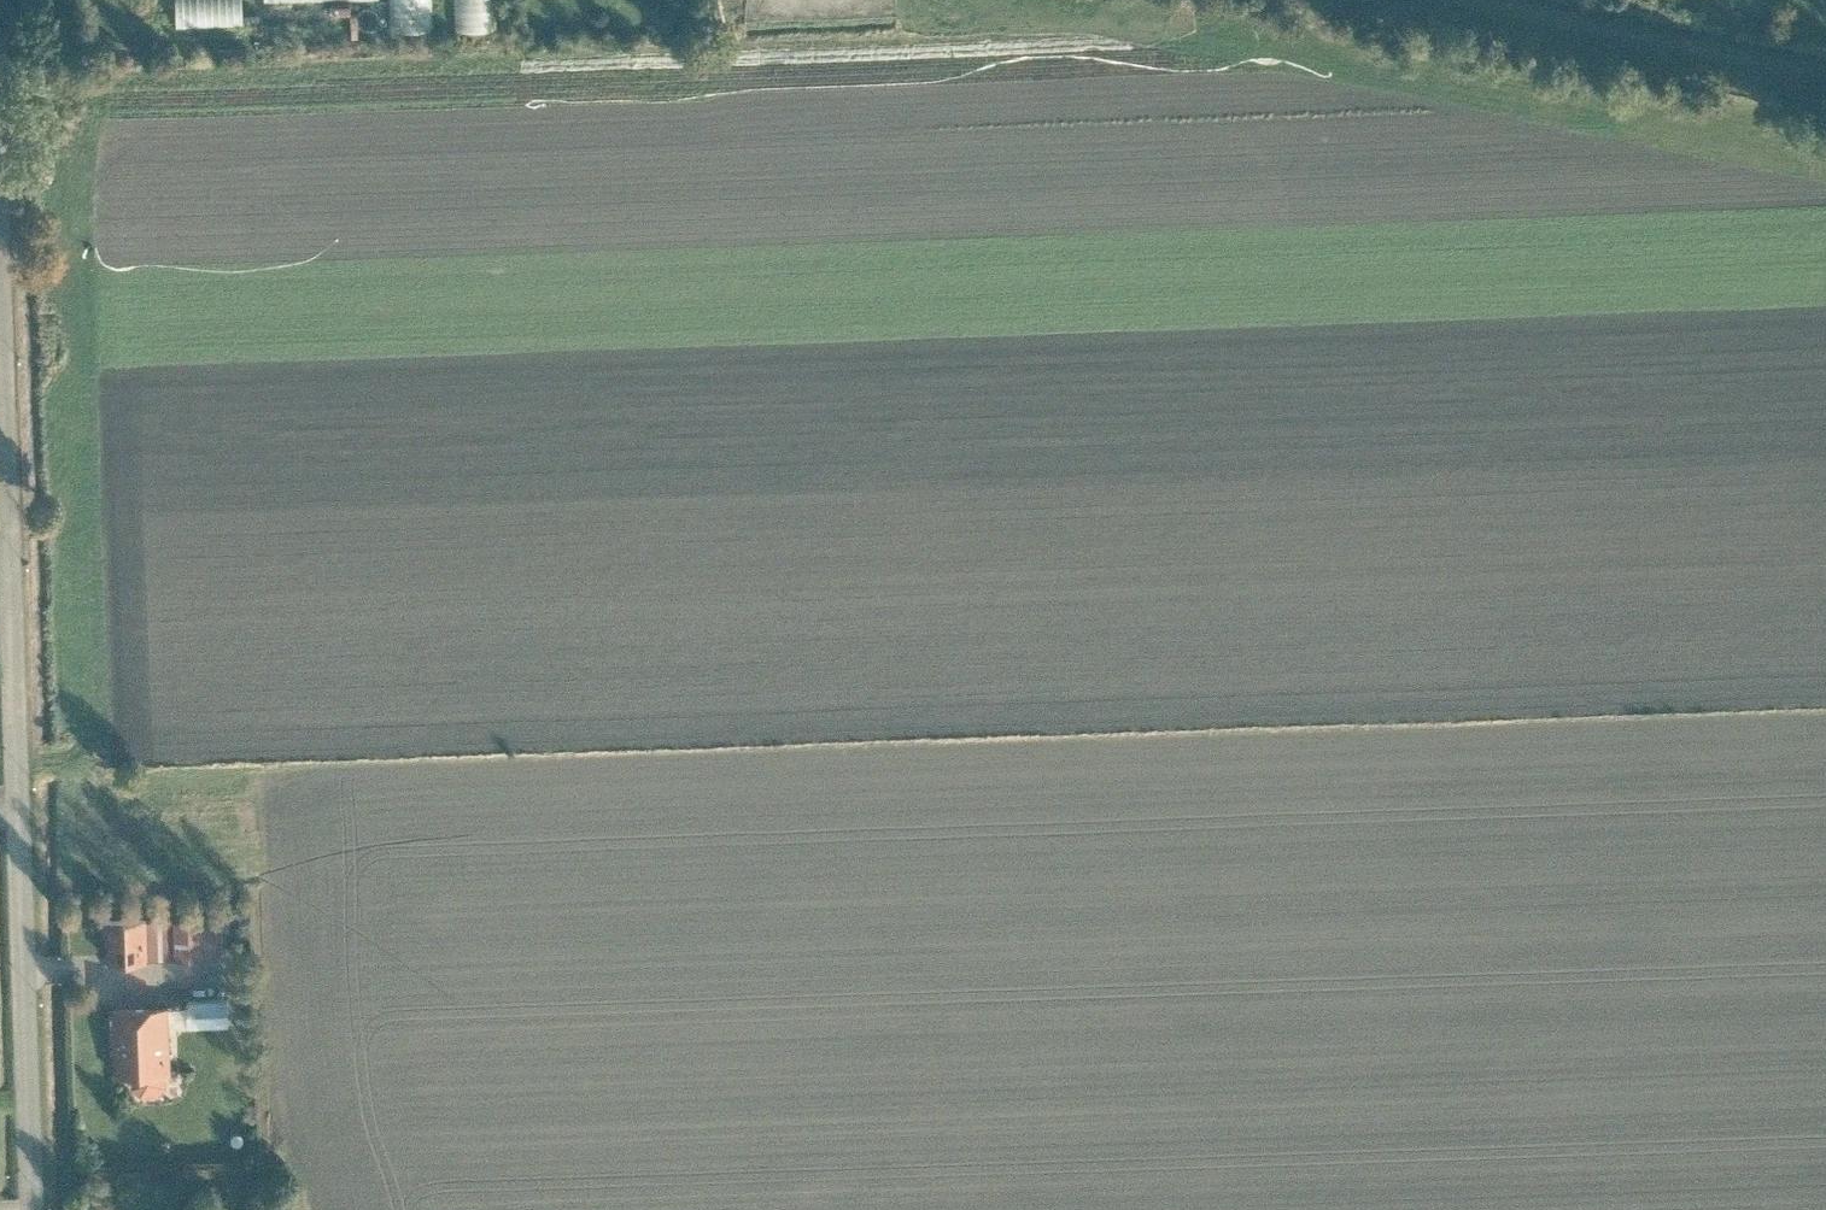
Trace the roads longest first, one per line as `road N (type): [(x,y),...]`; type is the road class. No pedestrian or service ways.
road 1 (residential): [(0,279),(33,1209)]
road 2 (track): [(1300,0),(1825,112)]

